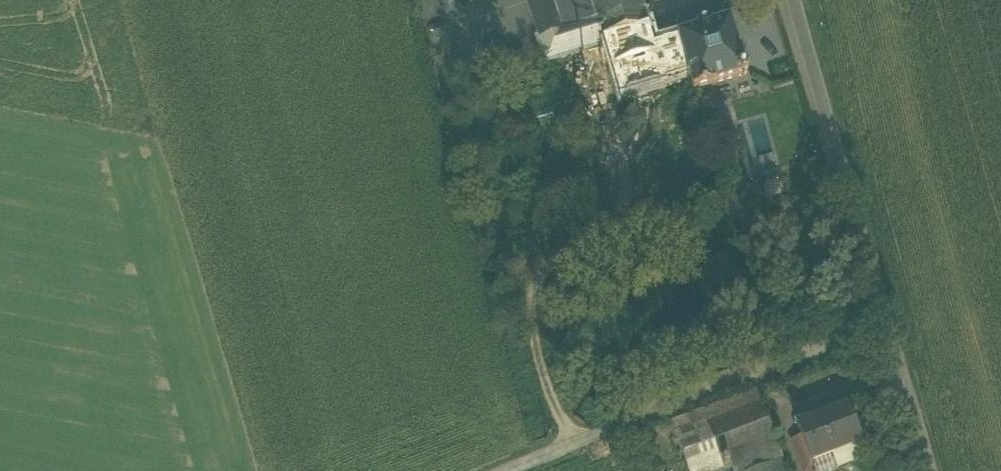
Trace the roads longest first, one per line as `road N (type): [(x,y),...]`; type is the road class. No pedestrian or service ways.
road 1 (unclassified): [(790,0),(924,470)]

